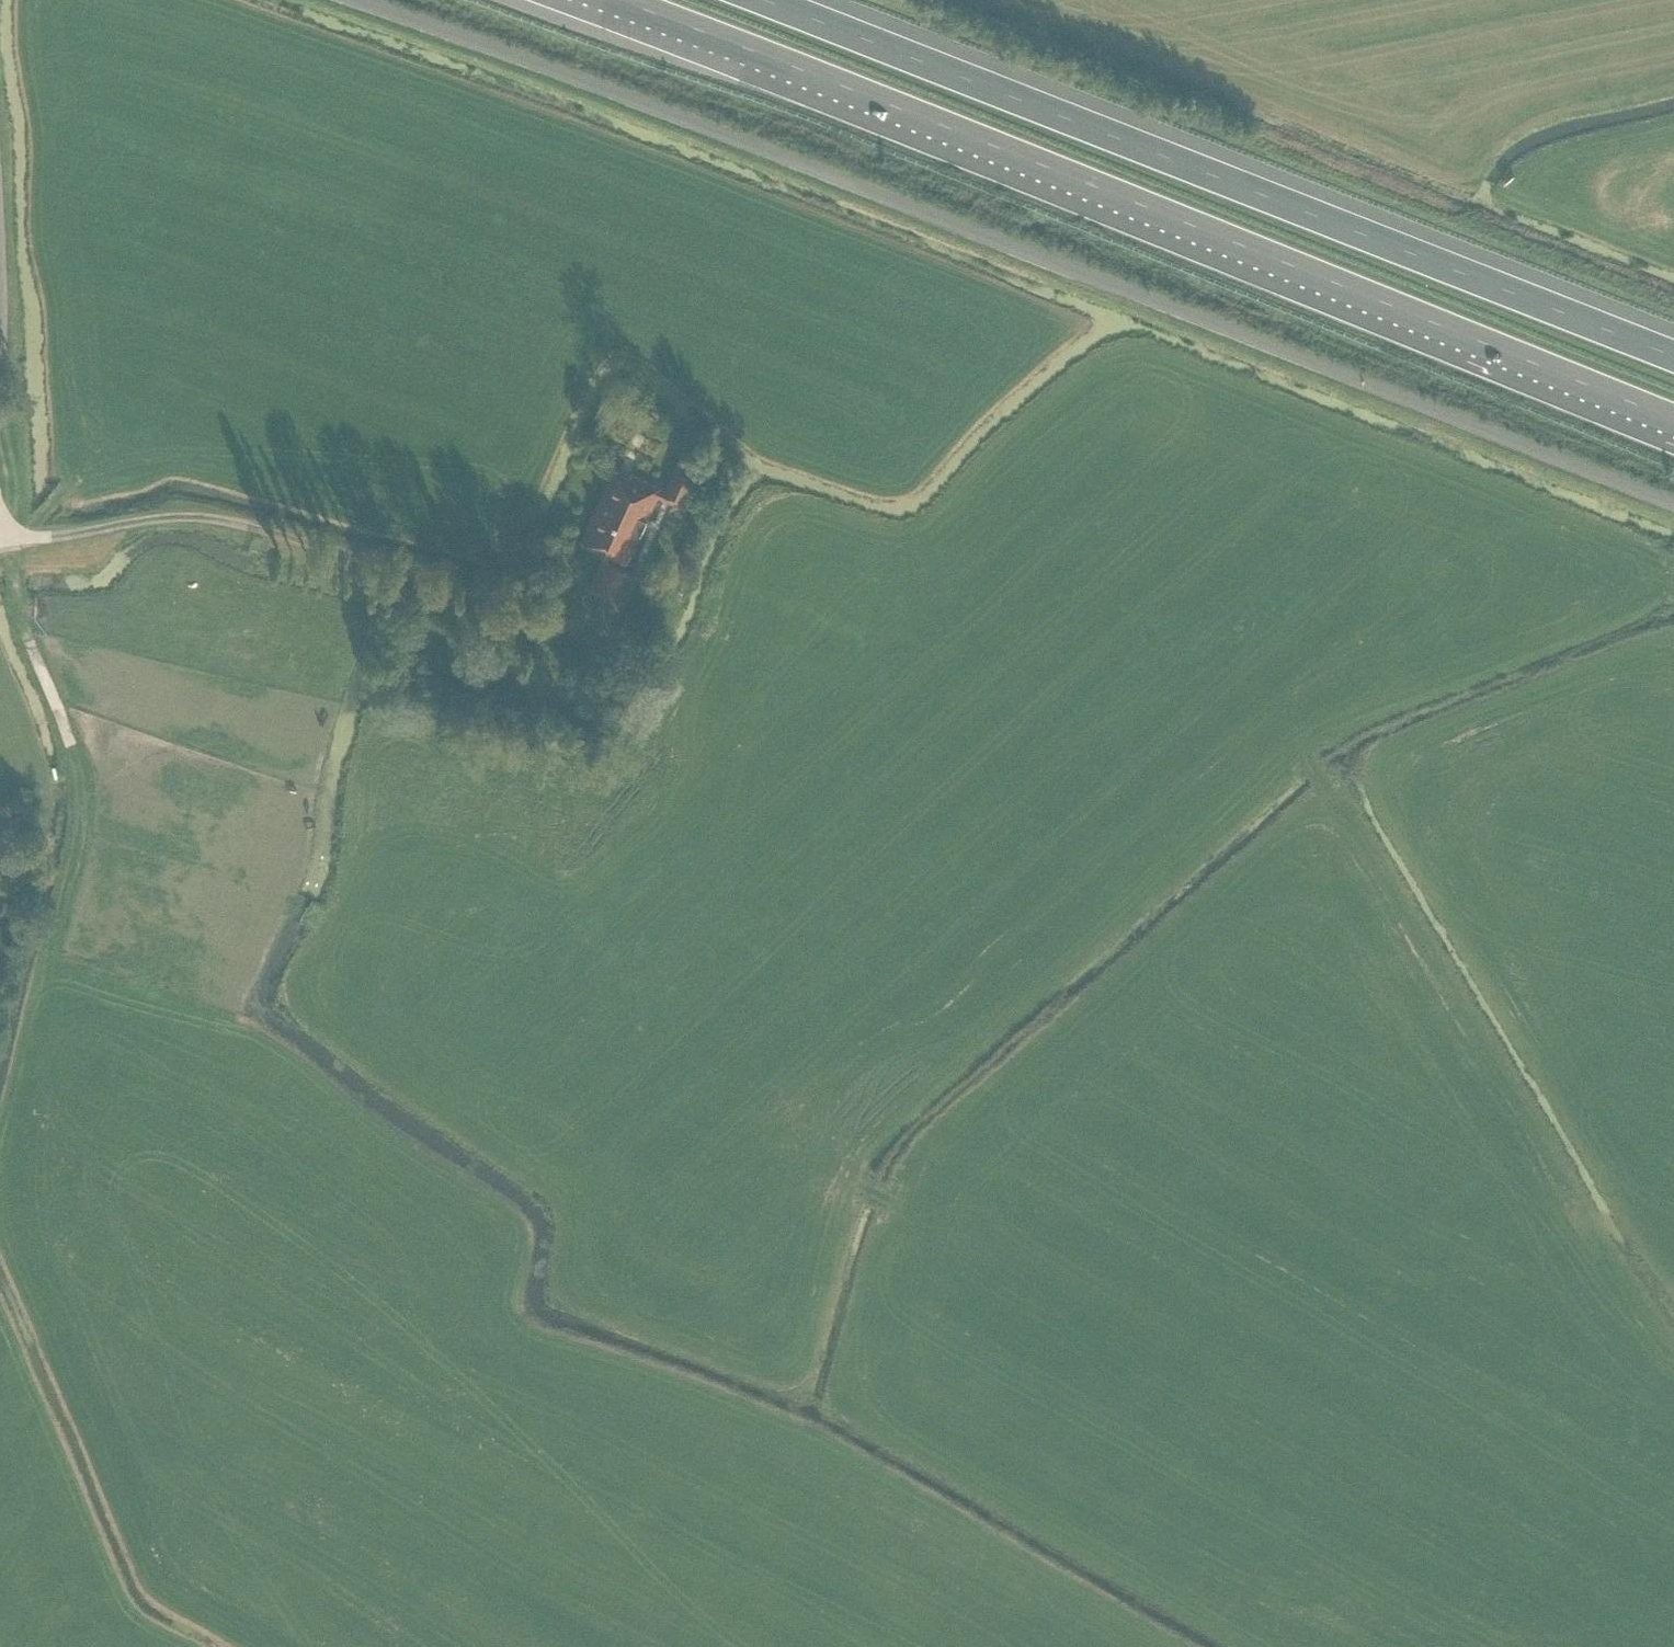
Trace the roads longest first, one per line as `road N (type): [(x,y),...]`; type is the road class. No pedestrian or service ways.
road 1 (unclassified): [(1673,504),(350,0)]
road 2 (motorway): [(597,0),(1673,421)]
road 3 (motorway): [(1673,356),(758,0)]
road 4 (track): [(580,609),(524,613),(208,520),(0,539)]

